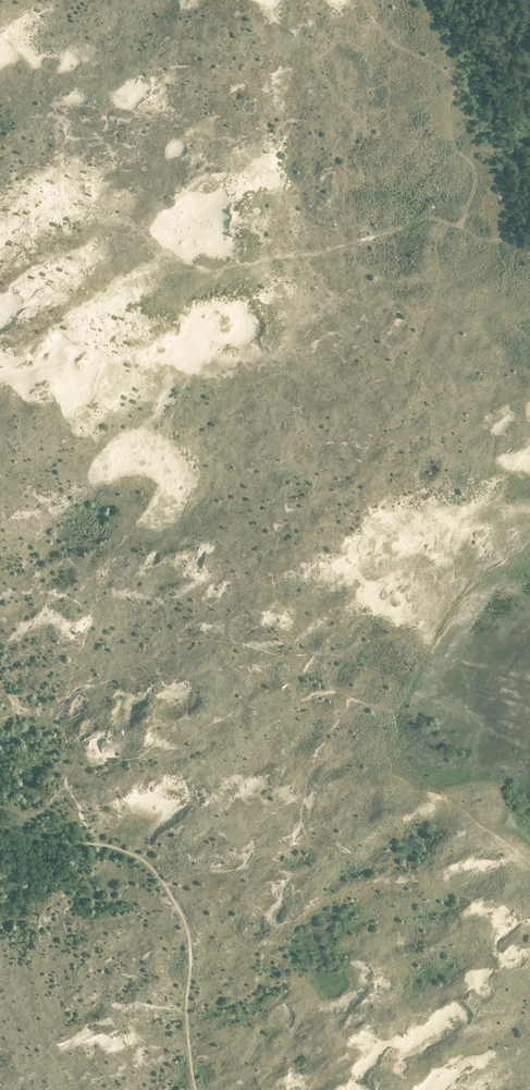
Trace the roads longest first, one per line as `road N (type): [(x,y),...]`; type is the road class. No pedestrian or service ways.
road 1 (track): [(196,1089),(189,934),(156,872),(115,848),(0,825)]

